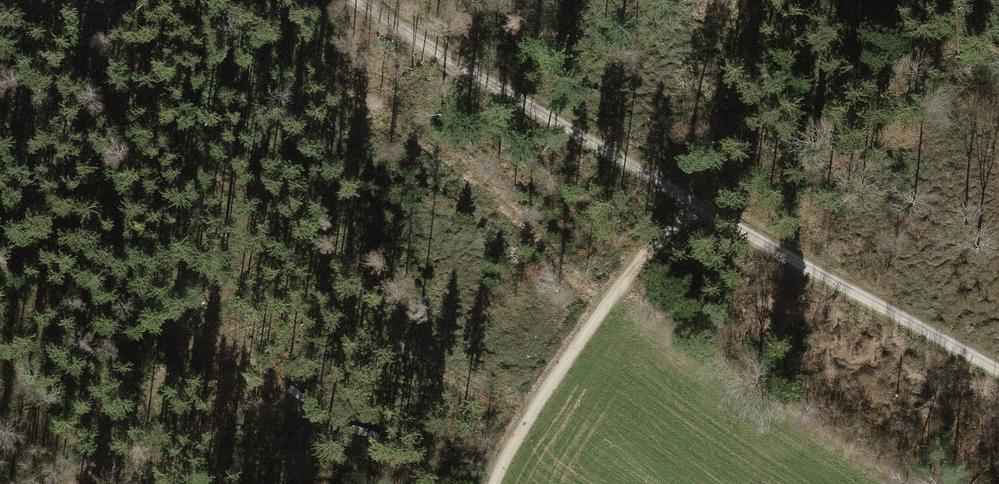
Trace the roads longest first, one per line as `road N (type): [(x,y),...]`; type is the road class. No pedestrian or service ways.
road 1 (track): [(998,367),(698,204),(364,0)]
road 2 (track): [(493,483),(610,310),(698,204)]
road 3 (track): [(68,483),(187,344)]

